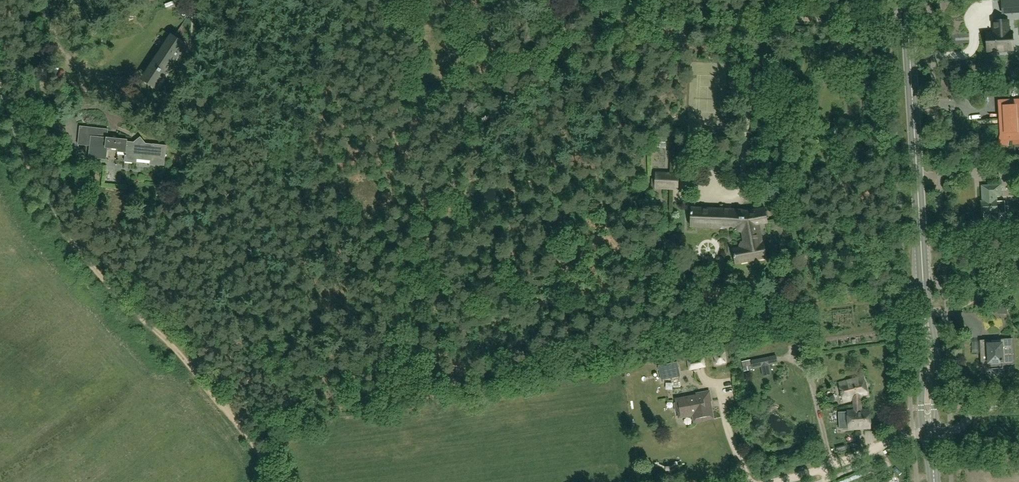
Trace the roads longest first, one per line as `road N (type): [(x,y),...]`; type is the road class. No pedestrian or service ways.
road 1 (track): [(0,87),(51,215),(219,400),(276,481)]
road 2 (primary): [(930,432),(908,16)]
road 3 (residential): [(908,16),(752,15),(650,0)]
road 4 (track): [(899,438),(774,481)]

